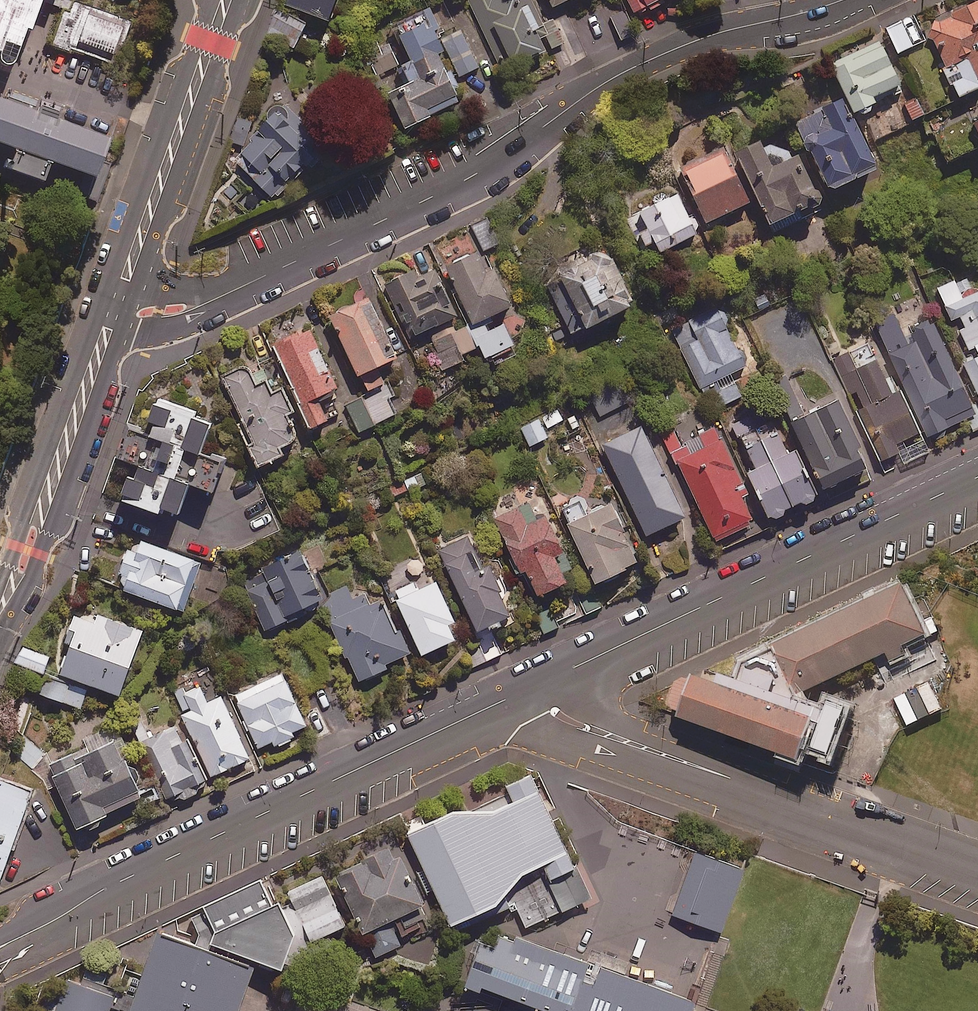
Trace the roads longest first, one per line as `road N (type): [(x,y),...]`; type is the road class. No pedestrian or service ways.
road 1 (unclassified): [(844,0),(626,69),(439,190),(258,275),(161,308),(114,313)]
road 2 (tertiary): [(511,700),(977,481)]
road 3 (residential): [(977,872),(511,700)]
road 4 (tertiary): [(106,888),(511,700)]
road 5 (tertiary): [(226,0),(114,313)]
road 6 (tertiary): [(114,313),(0,614)]
road 7 (tertiary): [(106,888),(63,927),(0,965)]

